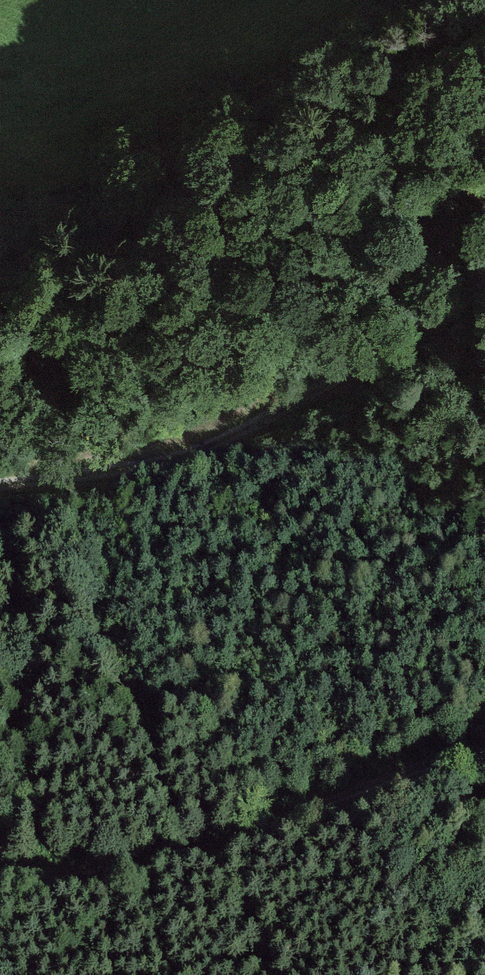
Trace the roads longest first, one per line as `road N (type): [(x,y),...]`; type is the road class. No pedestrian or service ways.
road 1 (track): [(484,282),(324,388),(232,436),(161,463),(0,486)]
road 2 (track): [(484,754),(120,870),(0,880)]
road 3 (track): [(0,197),(130,178),(385,0)]

